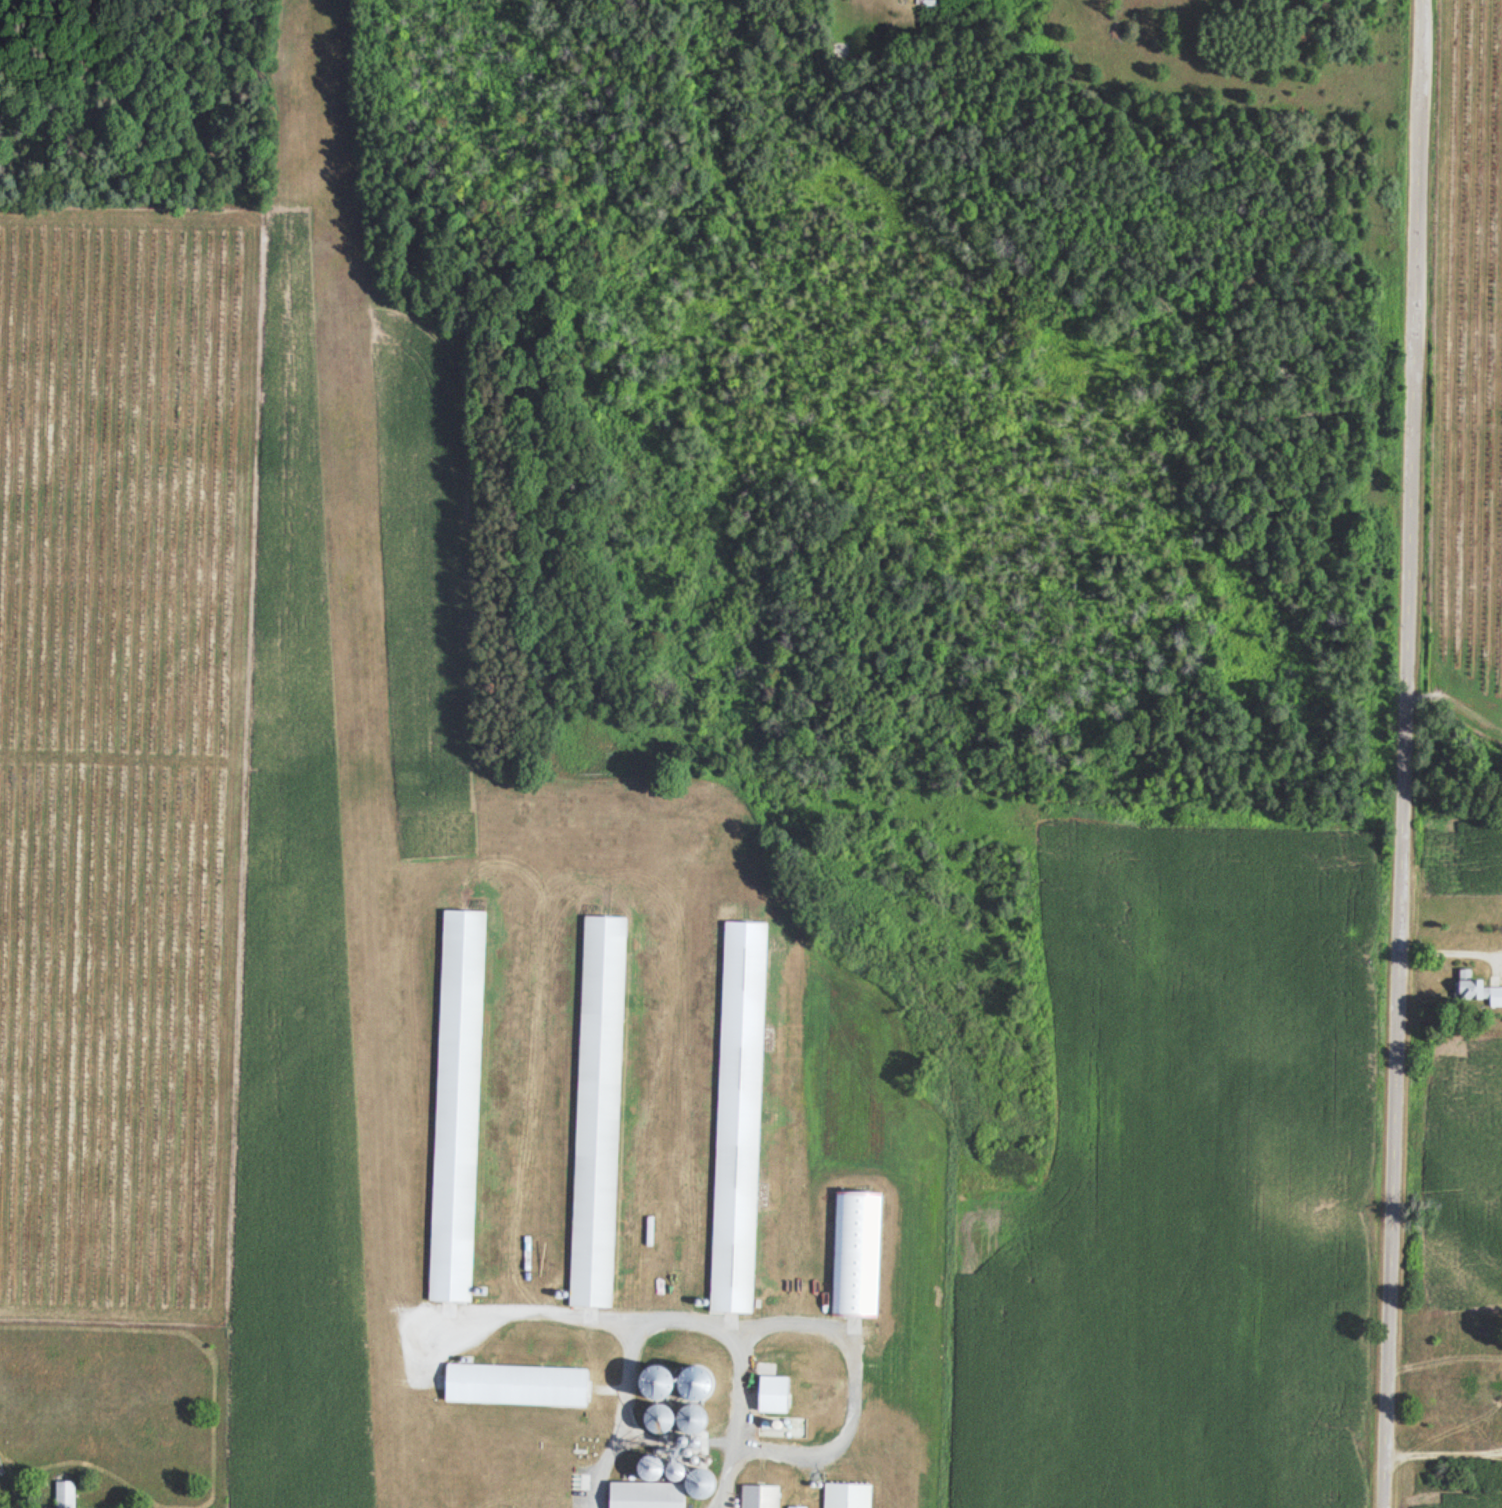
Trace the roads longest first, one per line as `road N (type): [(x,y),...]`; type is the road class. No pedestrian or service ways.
road 1 (residential): [(1370,1507),(1422,0)]

